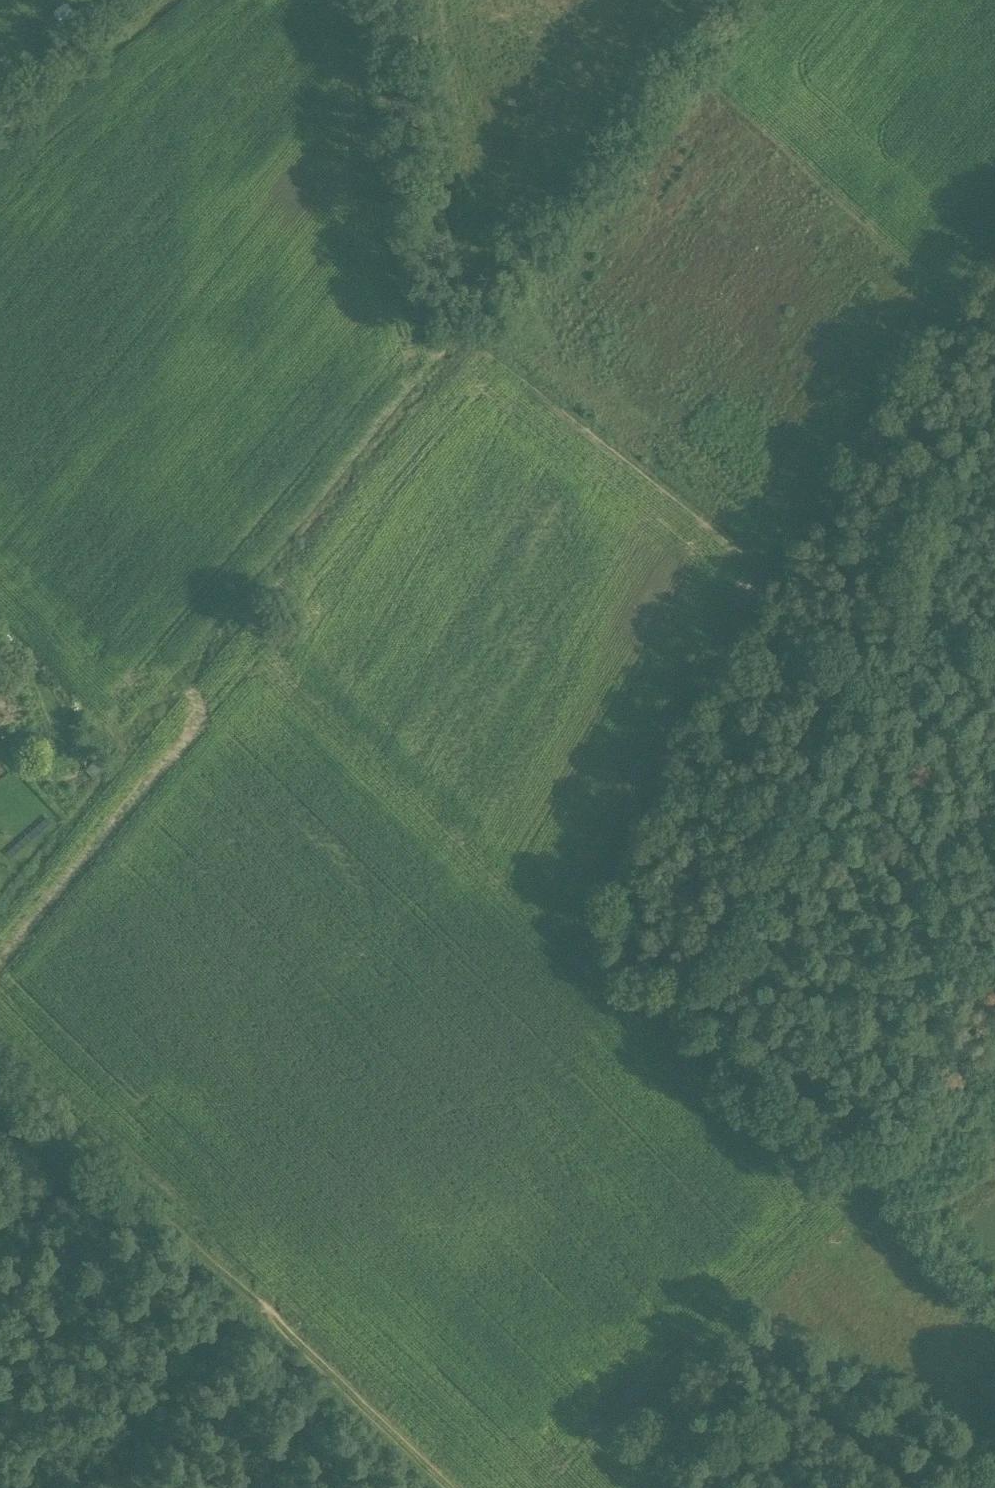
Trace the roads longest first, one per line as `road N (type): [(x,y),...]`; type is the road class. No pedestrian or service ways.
road 1 (track): [(0,1053),(453,1487)]

